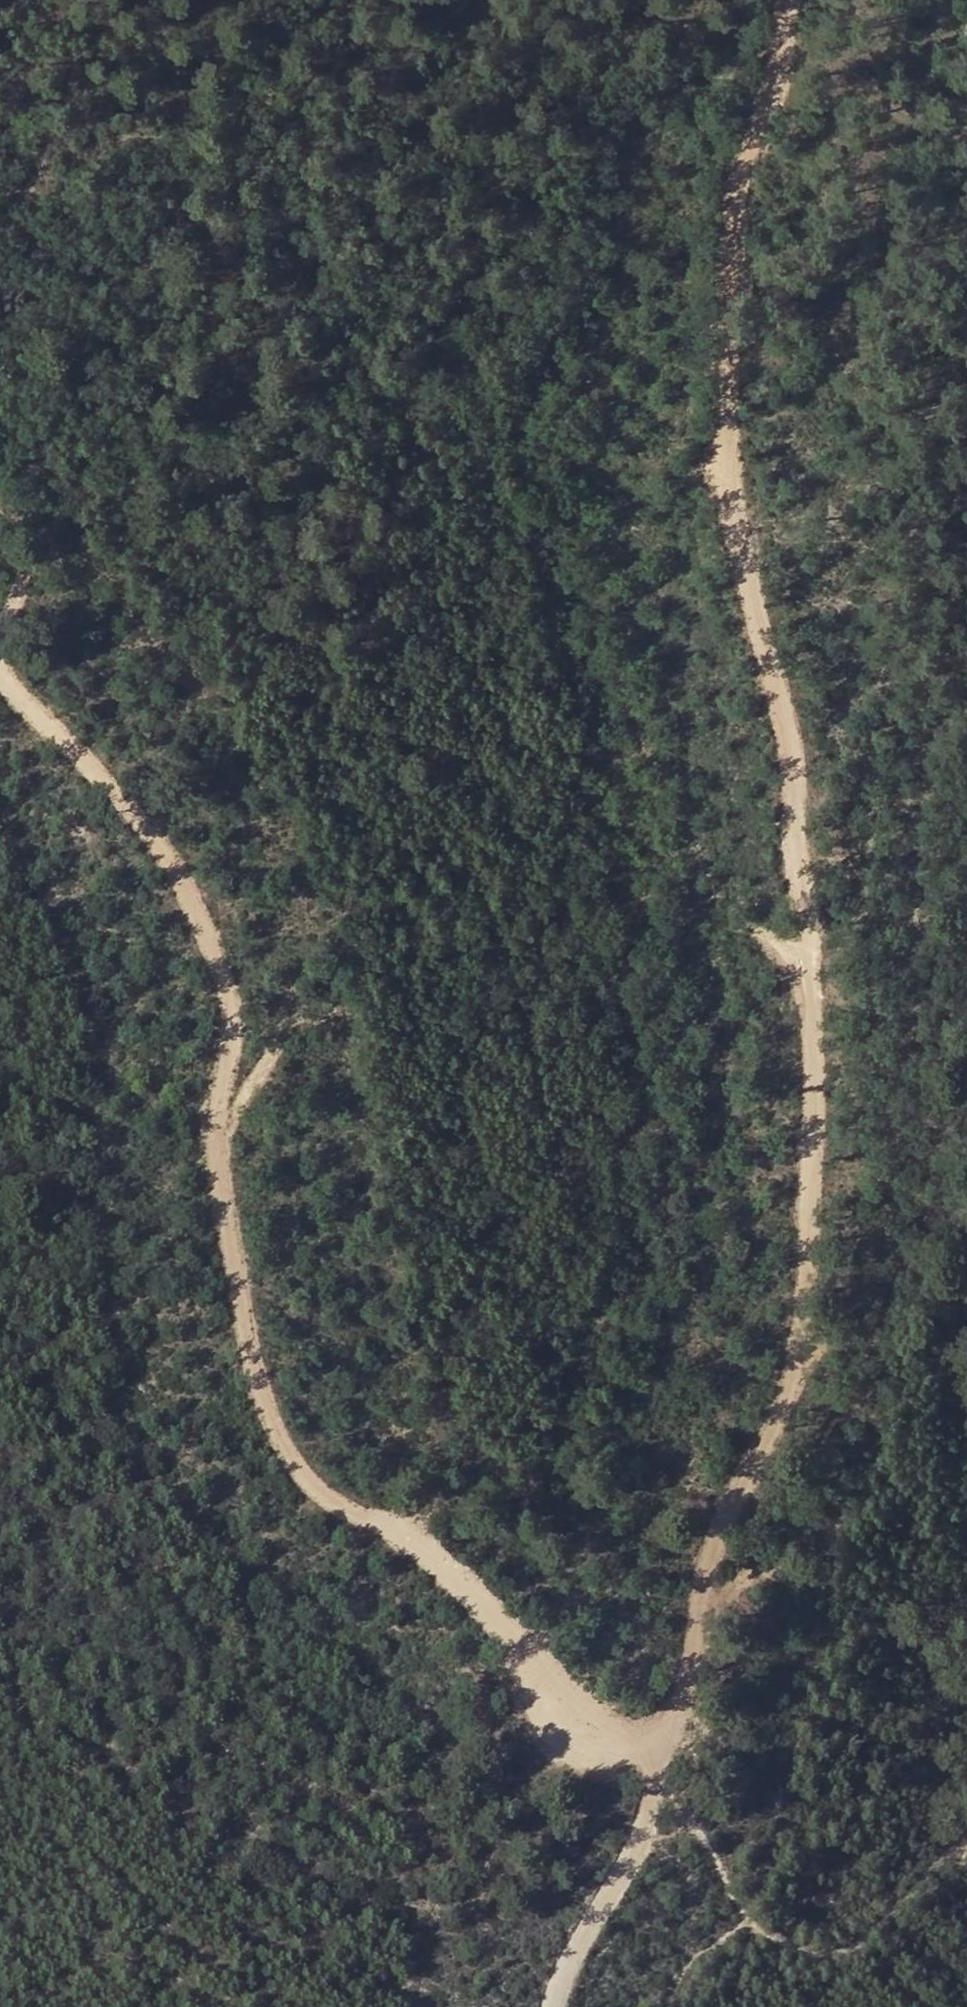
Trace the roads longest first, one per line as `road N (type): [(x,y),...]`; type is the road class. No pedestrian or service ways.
road 1 (track): [(0,674),(17,704),(132,792),(238,966),(247,1023),(217,1129),(221,1189),(270,1422),(311,1499),(356,1530),(436,1559),(606,1719),(656,1741),(682,1717),(699,1681),(701,1611),(760,1471),(804,1394),(819,1334),(784,687),(739,572),(733,309),(754,156),(808,0)]
road 2 (track): [(966,1853),(942,1858),(858,1930),(803,1940),(769,1929),(695,1815),(668,1803)]
road 3 (track): [(656,1741),(668,1803),(571,1934),(546,1982),(545,2006)]

